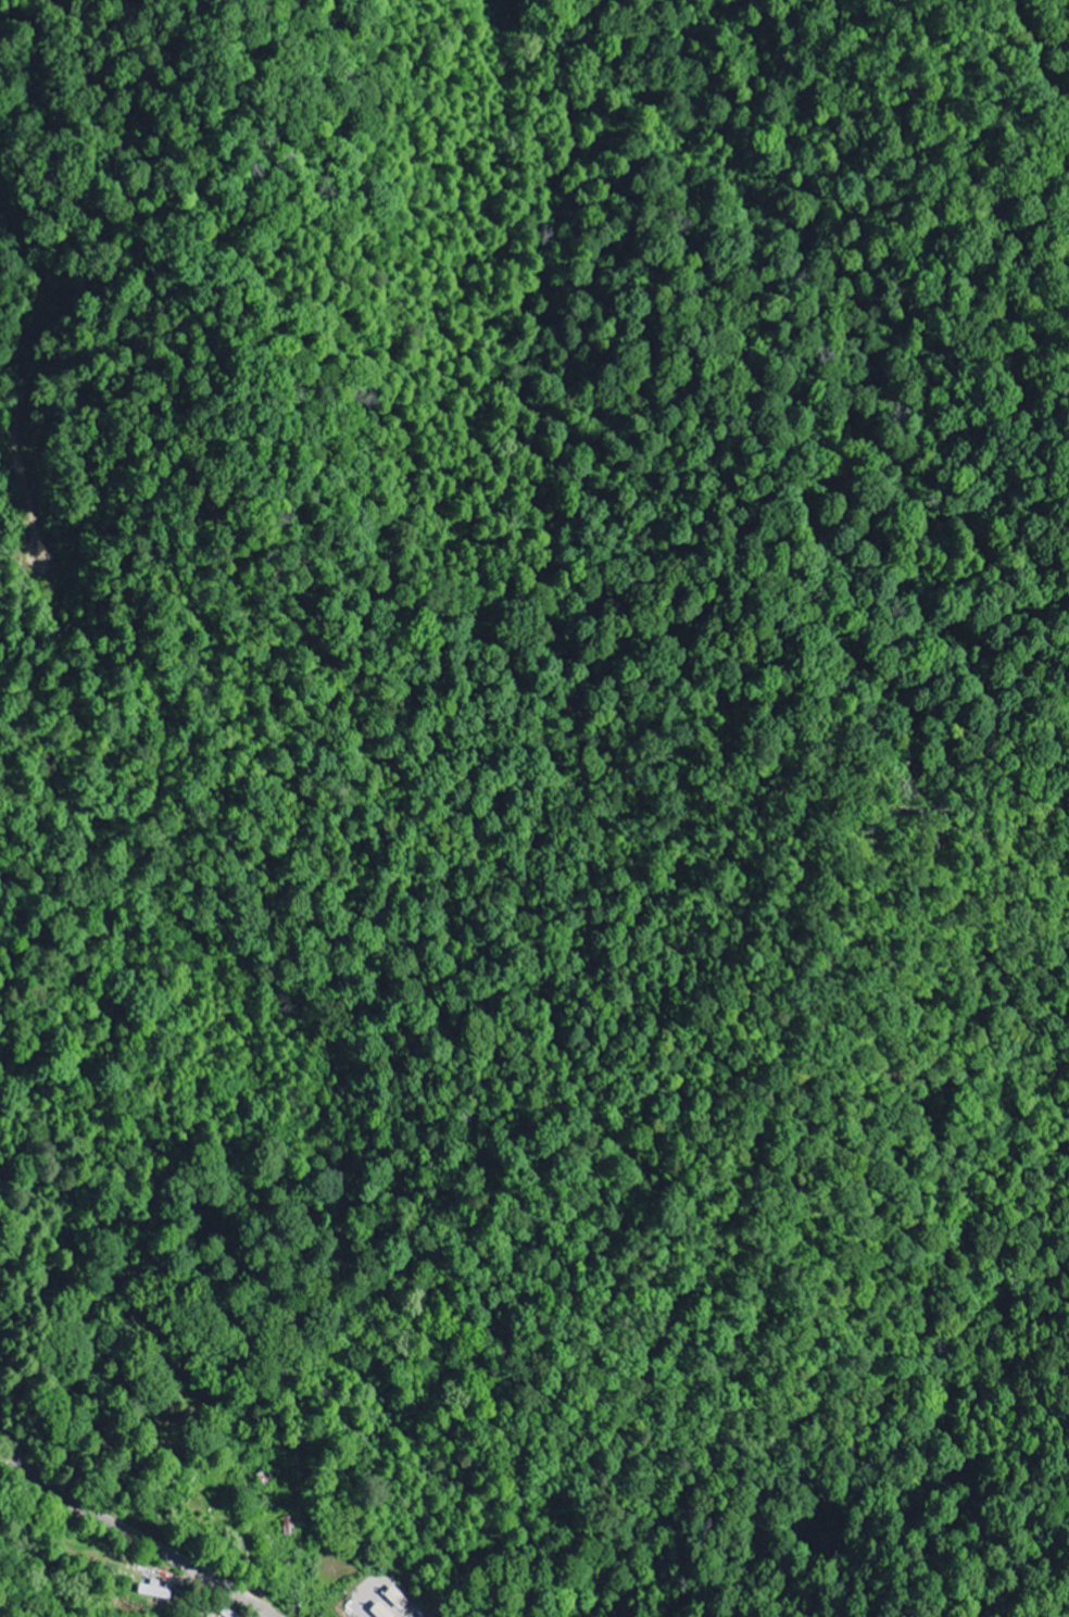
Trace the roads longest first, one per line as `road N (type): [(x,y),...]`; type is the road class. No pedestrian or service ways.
road 1 (tertiary): [(274,1616),(64,1496),(0,1428)]
road 2 (residential): [(0,1364),(55,1361),(70,1332),(67,1288)]

